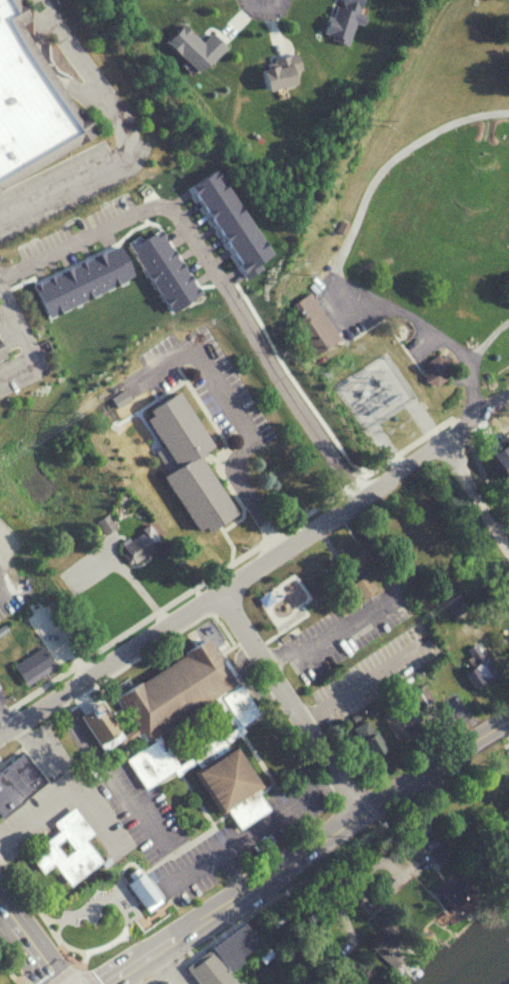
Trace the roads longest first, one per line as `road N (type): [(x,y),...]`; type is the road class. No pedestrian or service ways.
road 1 (residential): [(0,735),(225,596),(508,395)]
road 2 (tertiary): [(508,719),(105,983)]
road 3 (residential): [(360,813),(225,596)]
road 4 (residential): [(508,550),(446,440)]

